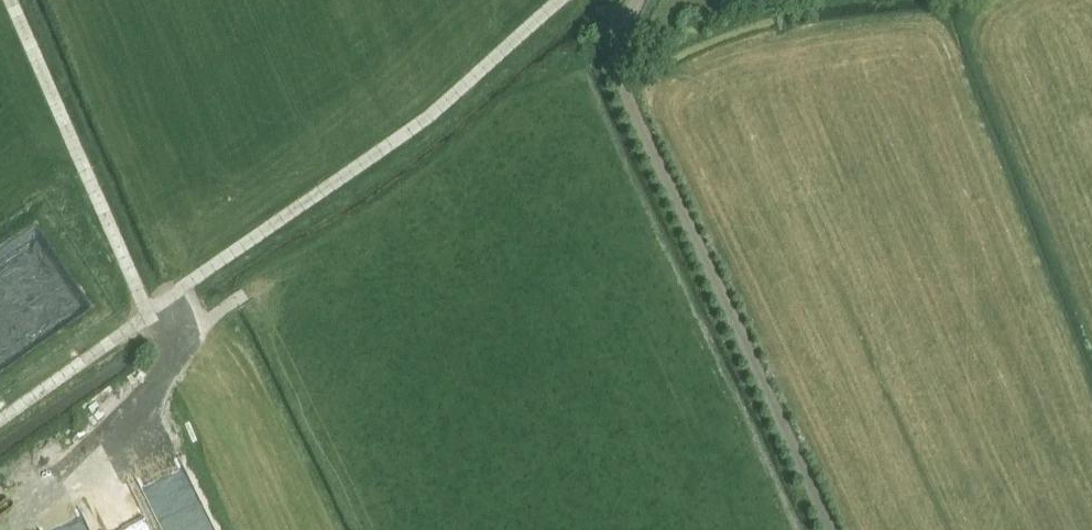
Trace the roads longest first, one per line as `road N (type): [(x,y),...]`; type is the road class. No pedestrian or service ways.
road 1 (track): [(828,529),(622,94),(617,47),(645,0)]

